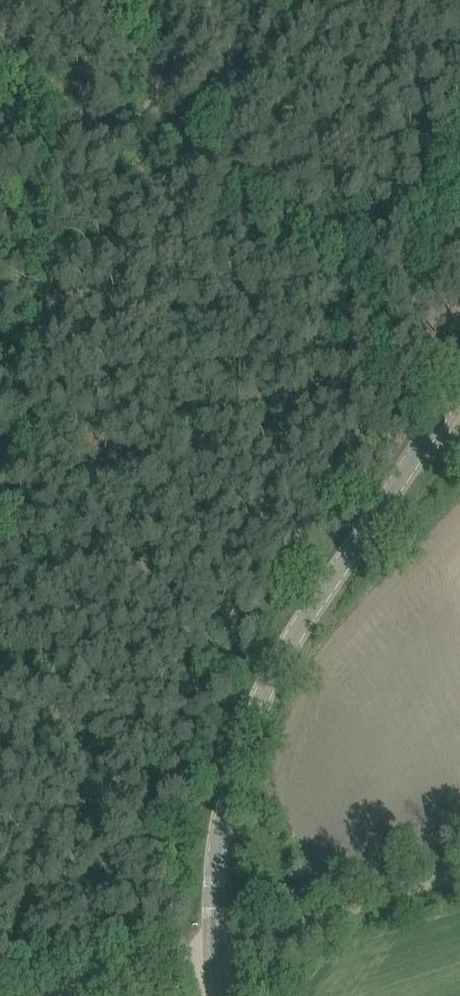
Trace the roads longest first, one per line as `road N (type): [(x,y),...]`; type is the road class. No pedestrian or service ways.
road 1 (tertiary): [(218,995),(214,886),(234,771),(275,666),(459,386)]
road 2 (track): [(459,861),(46,995)]

